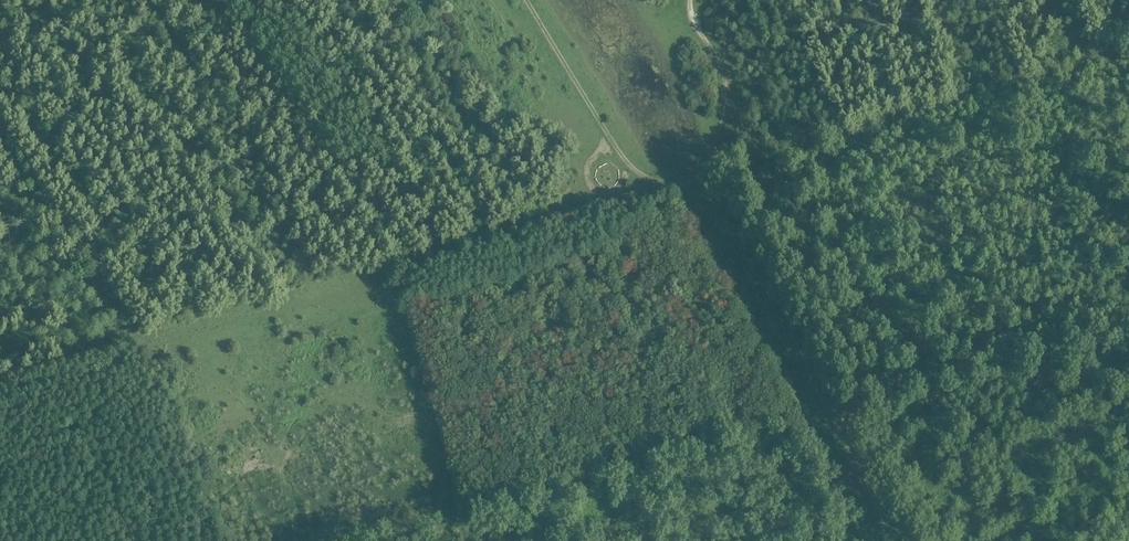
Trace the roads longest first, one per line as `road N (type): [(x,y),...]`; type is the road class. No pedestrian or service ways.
road 1 (track): [(534,0),(627,161),(672,176)]
road 2 (track): [(672,176),(698,177),(729,98),(689,0)]

